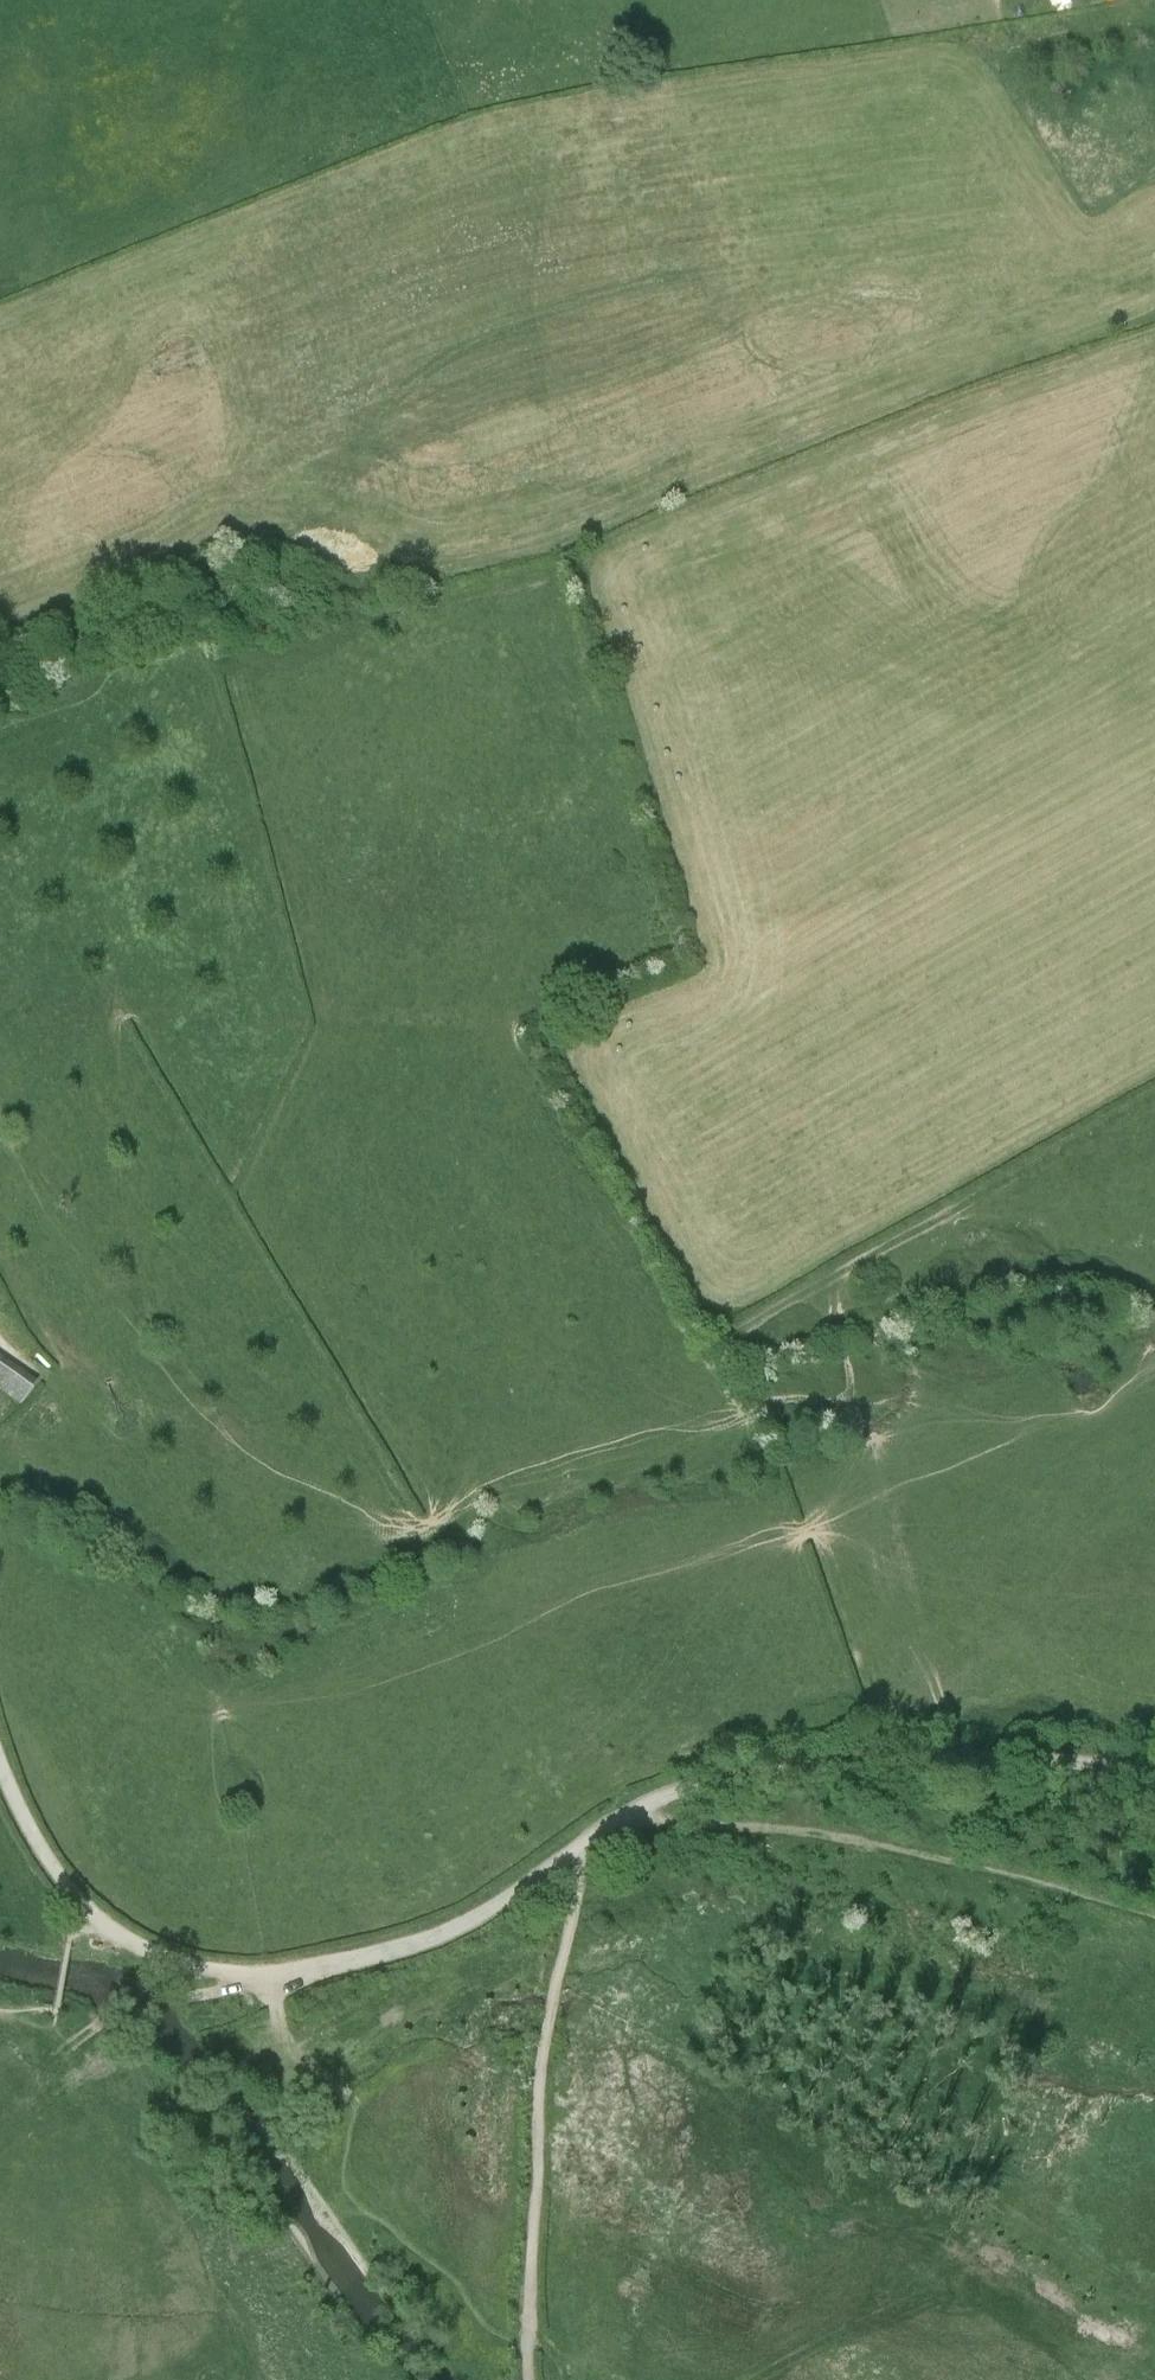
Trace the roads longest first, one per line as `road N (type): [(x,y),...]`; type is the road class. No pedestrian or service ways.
road 1 (track): [(1154,1771),(958,1753),(855,1757),(681,1790),(584,1844)]
road 2 (track): [(584,1844),(549,2020),(529,2379)]
road 3 (track): [(584,1844),(468,1923),(318,1968),(197,1968),(139,1946),(92,1915)]
road 4 (track): [(1120,1904),(813,1831),(623,1818)]
road 5 (track): [(251,1973),(229,1990),(108,2014),(52,2057),(31,2047),(0,2008)]
road 6 (track): [(92,1915),(35,1838),(0,1764)]

